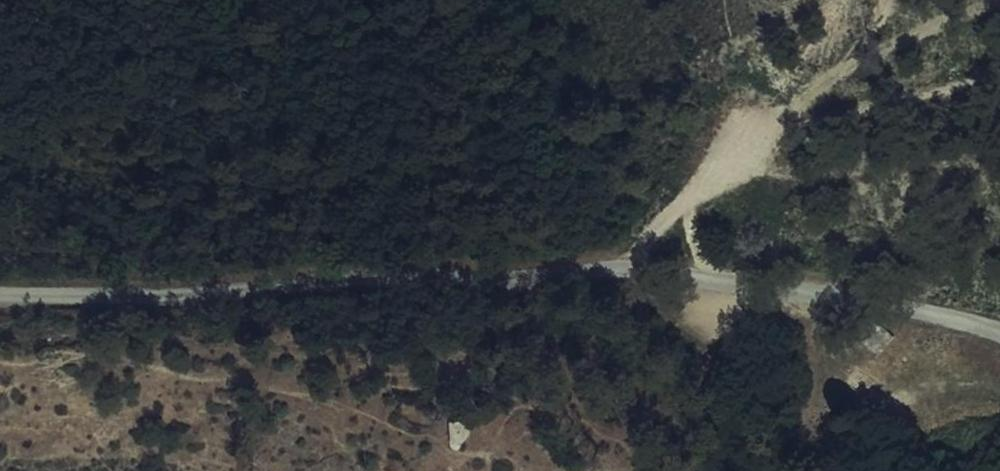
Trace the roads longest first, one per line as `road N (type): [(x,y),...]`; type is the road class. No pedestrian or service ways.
road 1 (unclassified): [(999,331),(892,305),(616,266),(0,296)]
road 2 (motorway): [(358,0),(412,188),(475,470)]
road 3 (motorway): [(616,470),(548,160),(502,0)]
road 4 (track): [(777,118),(850,65),(943,19),(999,1)]
road 5 (track): [(688,202),(777,118)]

